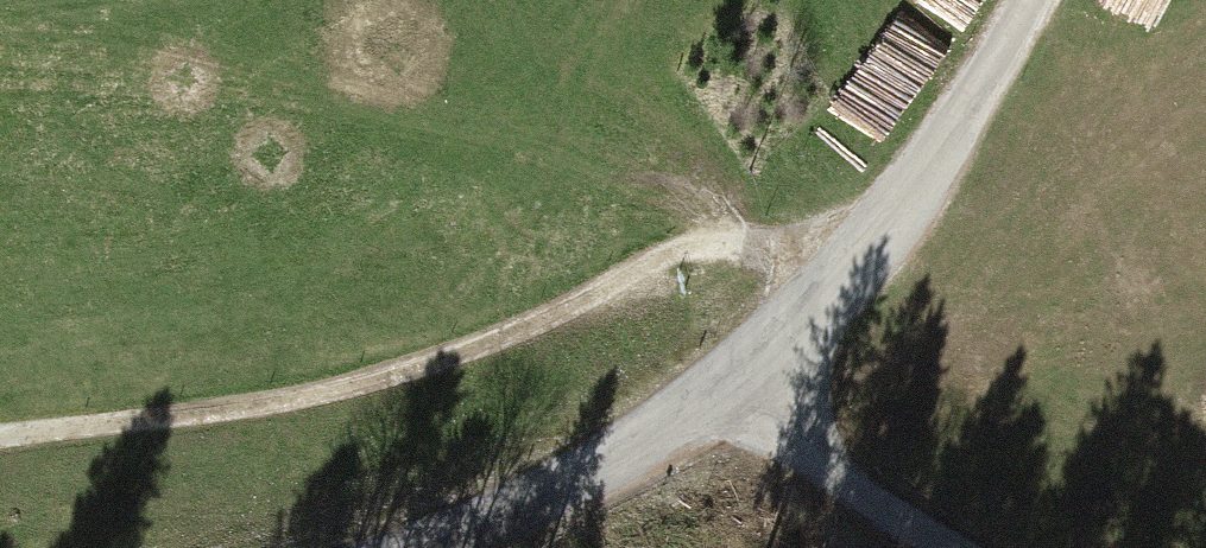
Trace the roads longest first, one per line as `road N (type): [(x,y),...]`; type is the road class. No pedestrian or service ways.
road 1 (track): [(0,448),(385,400),(743,243),(866,269)]
road 2 (unclassified): [(1048,0),(866,269),(763,395),(470,547)]

